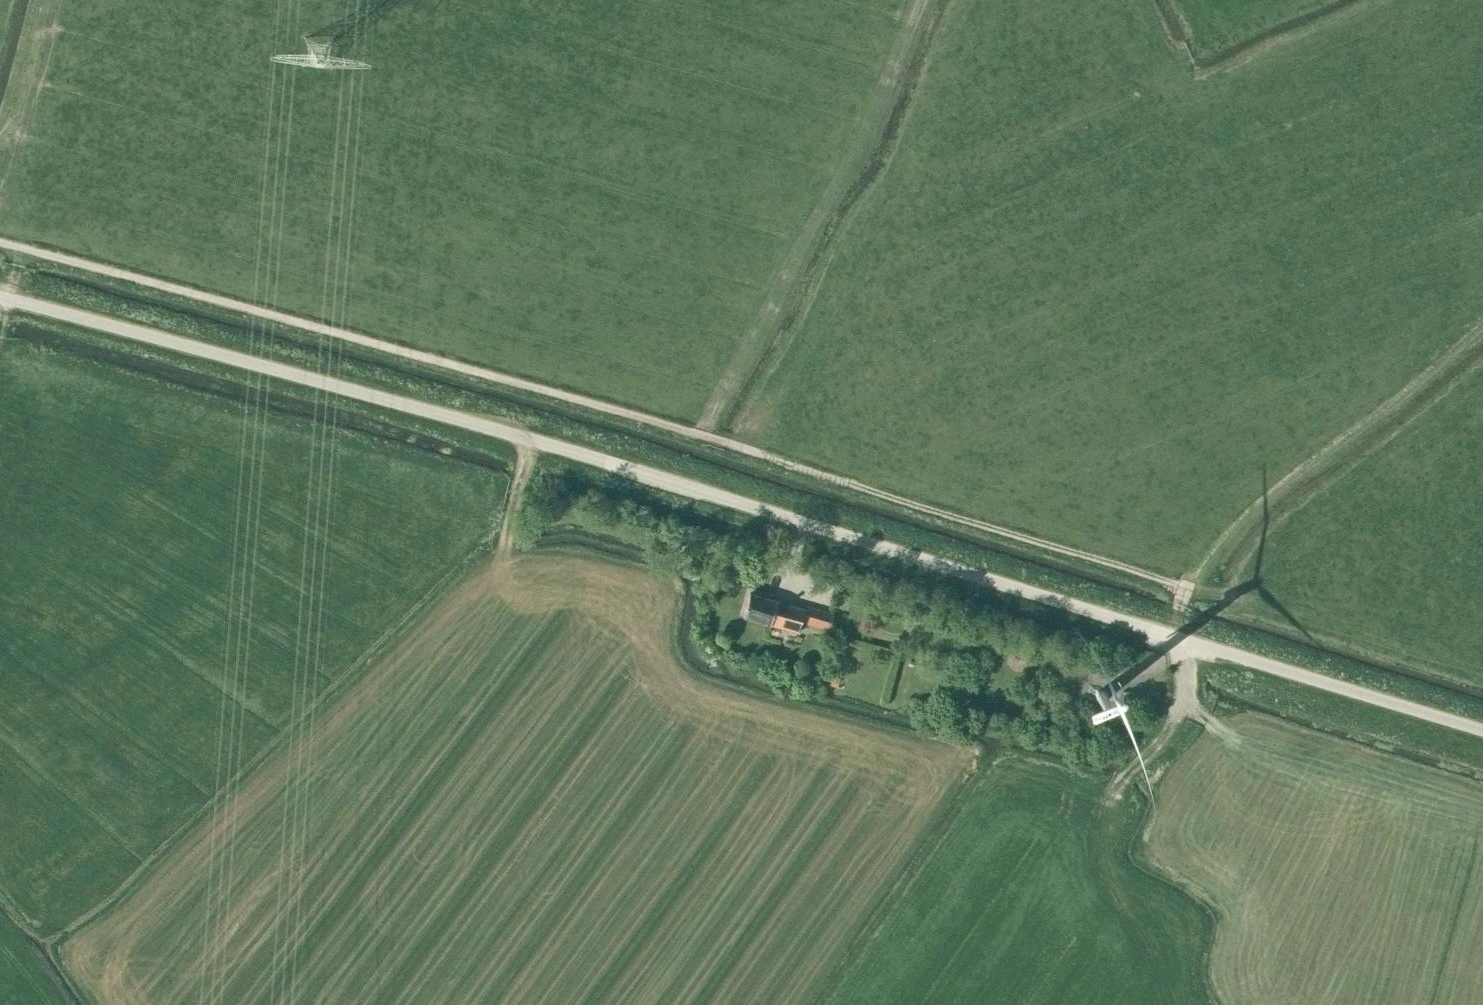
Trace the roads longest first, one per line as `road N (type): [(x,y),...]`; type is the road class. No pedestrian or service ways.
road 1 (unclassified): [(0,298),(642,473),(1482,730)]

